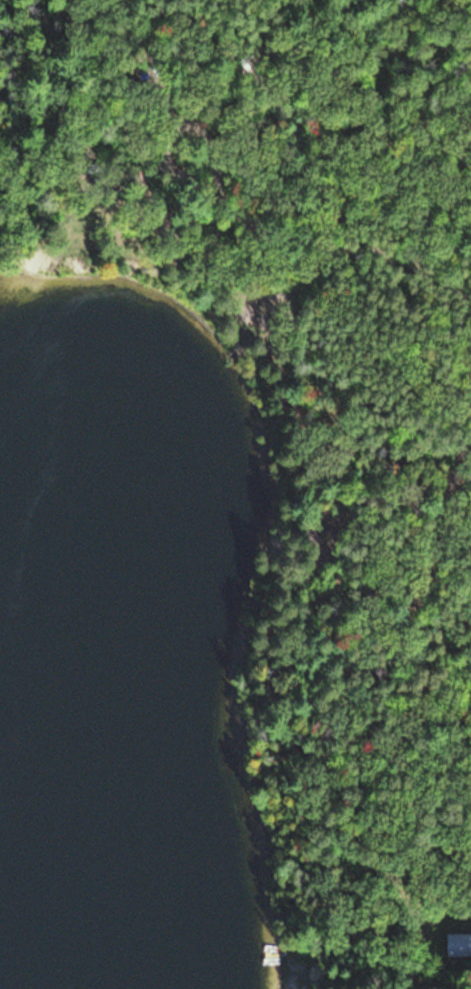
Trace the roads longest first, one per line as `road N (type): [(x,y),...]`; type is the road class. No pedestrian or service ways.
road 1 (residential): [(424,829),(371,722),(395,554),(436,429),(470,387)]

